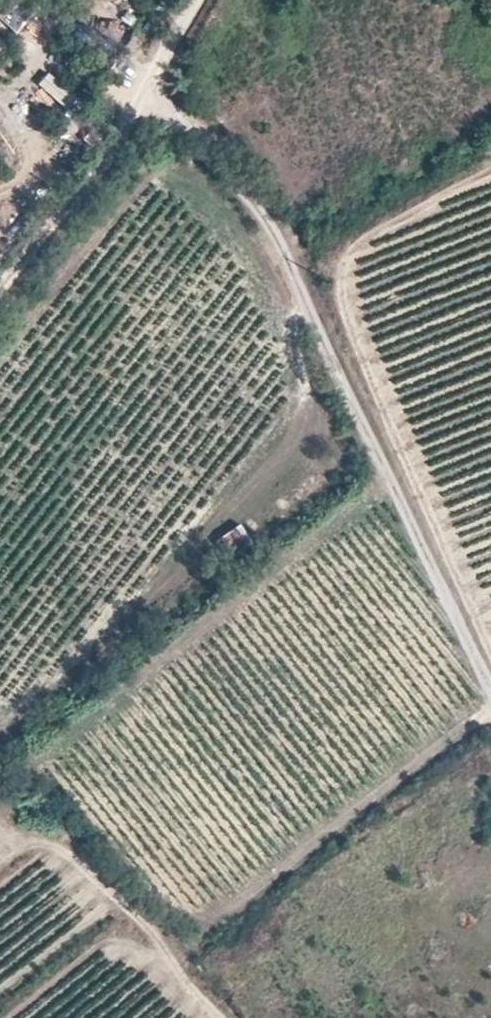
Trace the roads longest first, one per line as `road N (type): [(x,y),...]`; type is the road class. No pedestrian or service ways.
road 1 (track): [(192,0),(152,69),(158,99),(270,237),(490,707)]

